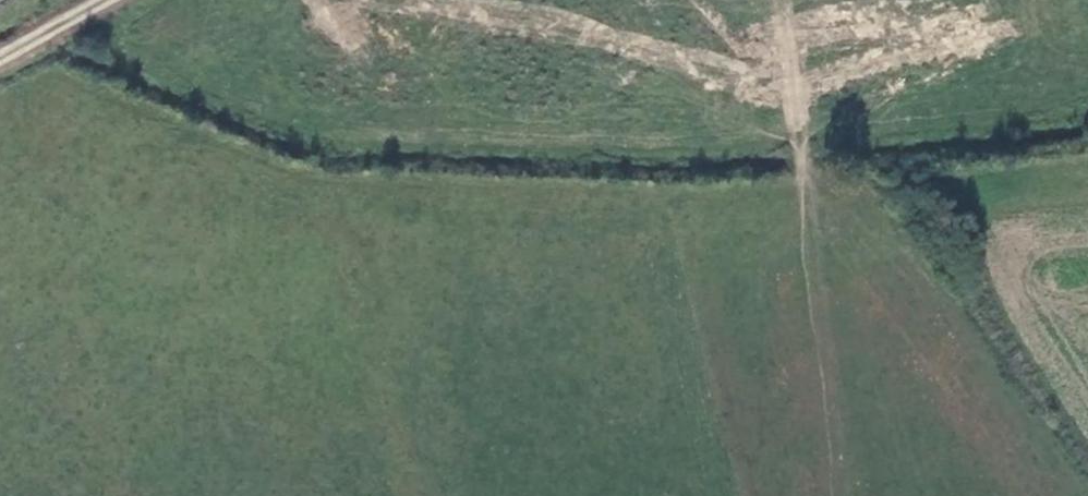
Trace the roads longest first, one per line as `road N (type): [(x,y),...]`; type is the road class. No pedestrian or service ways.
road 1 (track): [(133,0),(0,73)]

